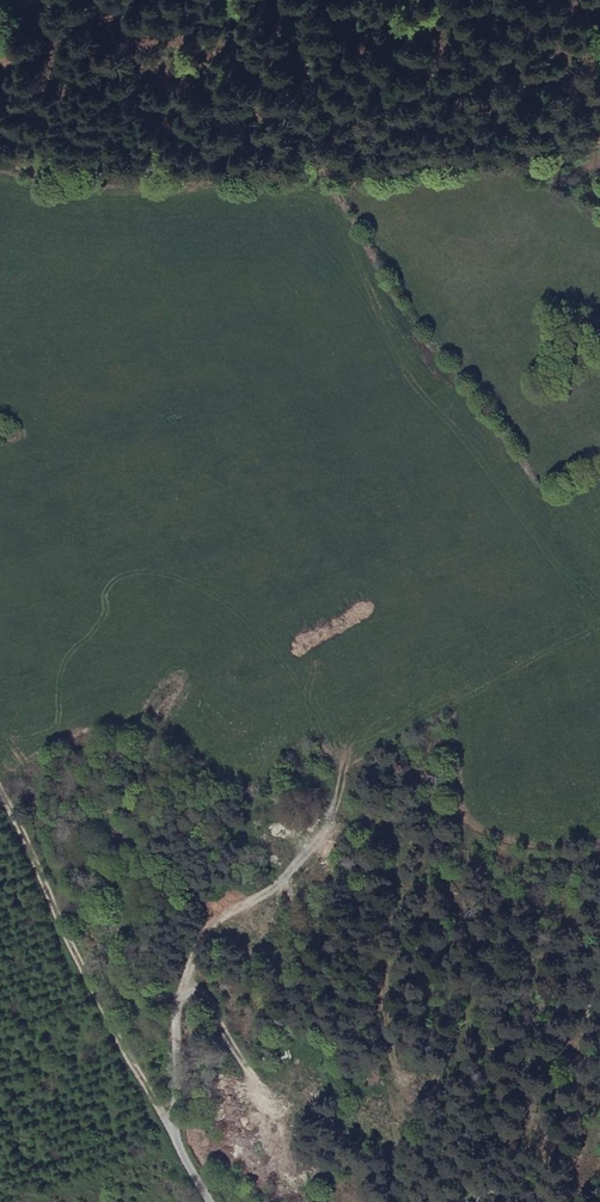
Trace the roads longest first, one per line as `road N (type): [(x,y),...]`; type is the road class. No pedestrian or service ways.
road 1 (track): [(599,161),(383,177),(0,167)]
road 2 (unclassified): [(0,464),(230,290),(337,176)]
road 3 (unclassified): [(0,790),(132,1047)]
road 4 (unclassified): [(212,1201),(132,1047)]

